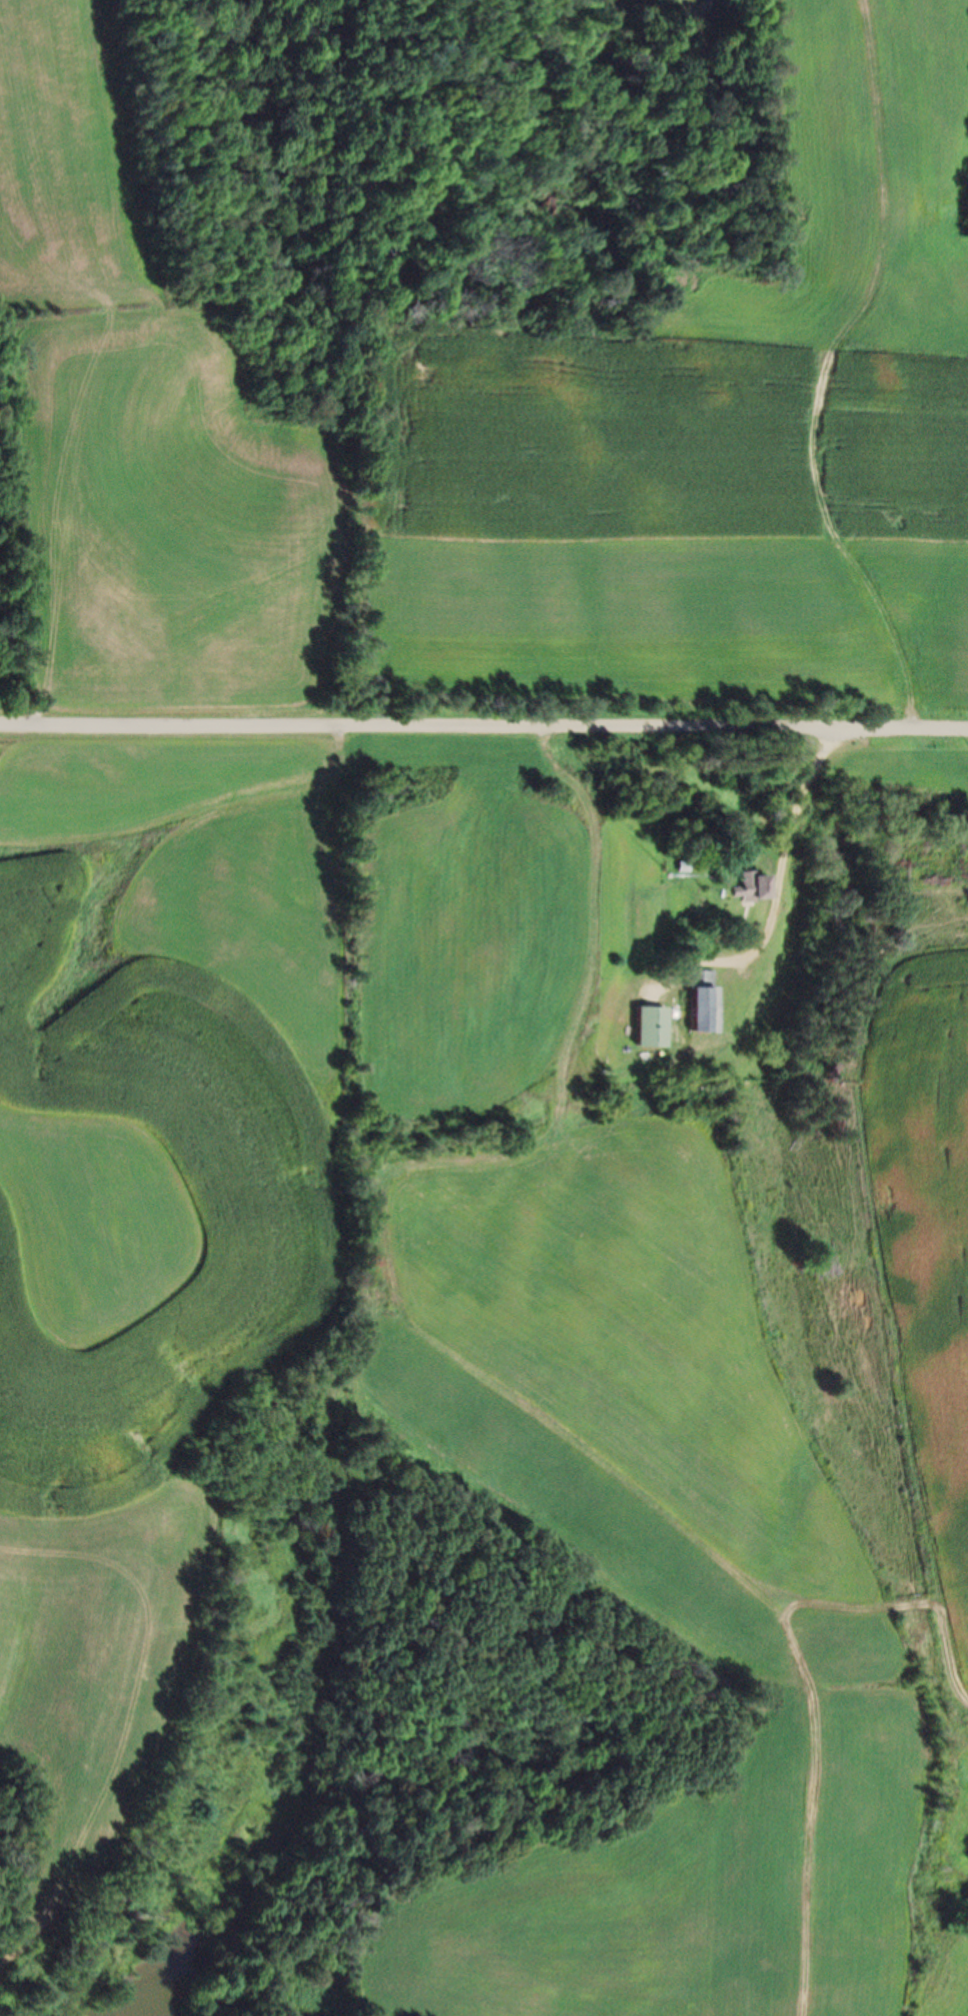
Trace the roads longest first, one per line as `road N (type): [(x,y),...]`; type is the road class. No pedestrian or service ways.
road 1 (residential): [(0,725),(967,727)]
road 2 (residential): [(830,727),(794,812),(780,872),(783,931),(764,966),(690,998)]

